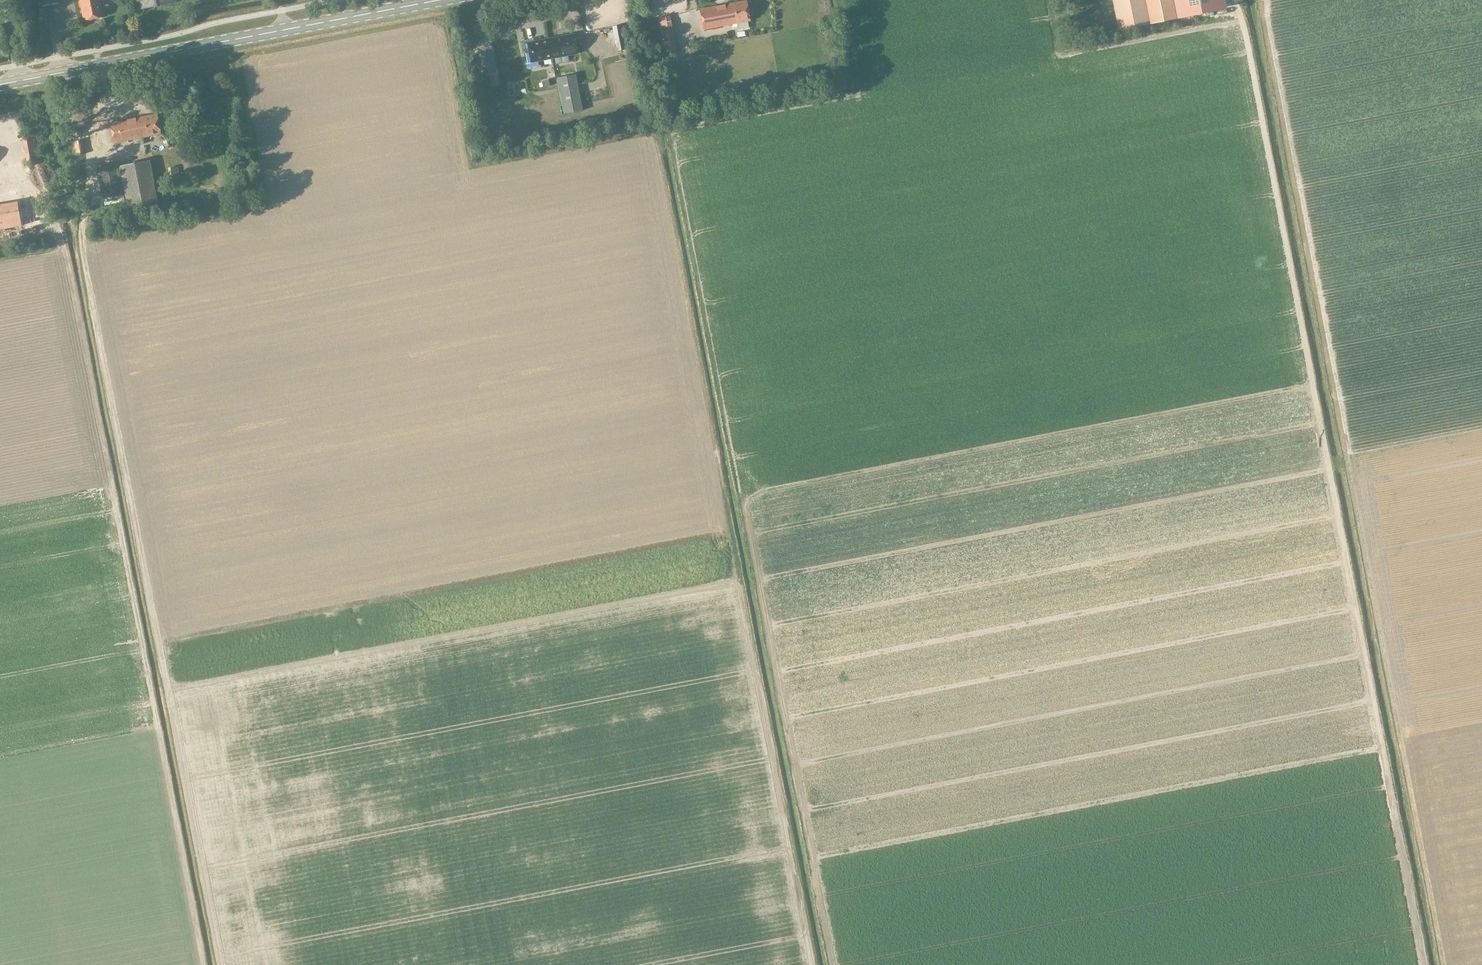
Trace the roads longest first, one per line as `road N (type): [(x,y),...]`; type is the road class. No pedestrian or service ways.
road 1 (secondary): [(0,84),(438,0)]

